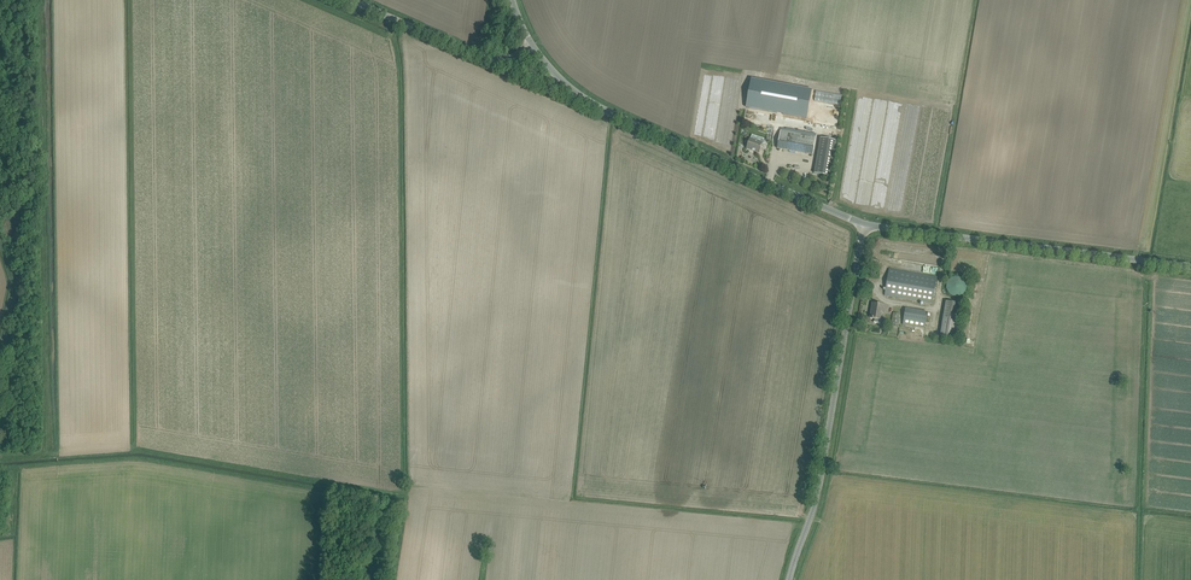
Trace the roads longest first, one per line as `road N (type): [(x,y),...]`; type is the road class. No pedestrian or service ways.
road 1 (unclassified): [(865,225),(590,102),(532,42)]
road 2 (unclassified): [(791,579),(832,433),(865,225)]
road 3 (unclassified): [(1190,267),(865,225)]
road 4 (unclassified): [(358,0),(495,63),(532,42)]

